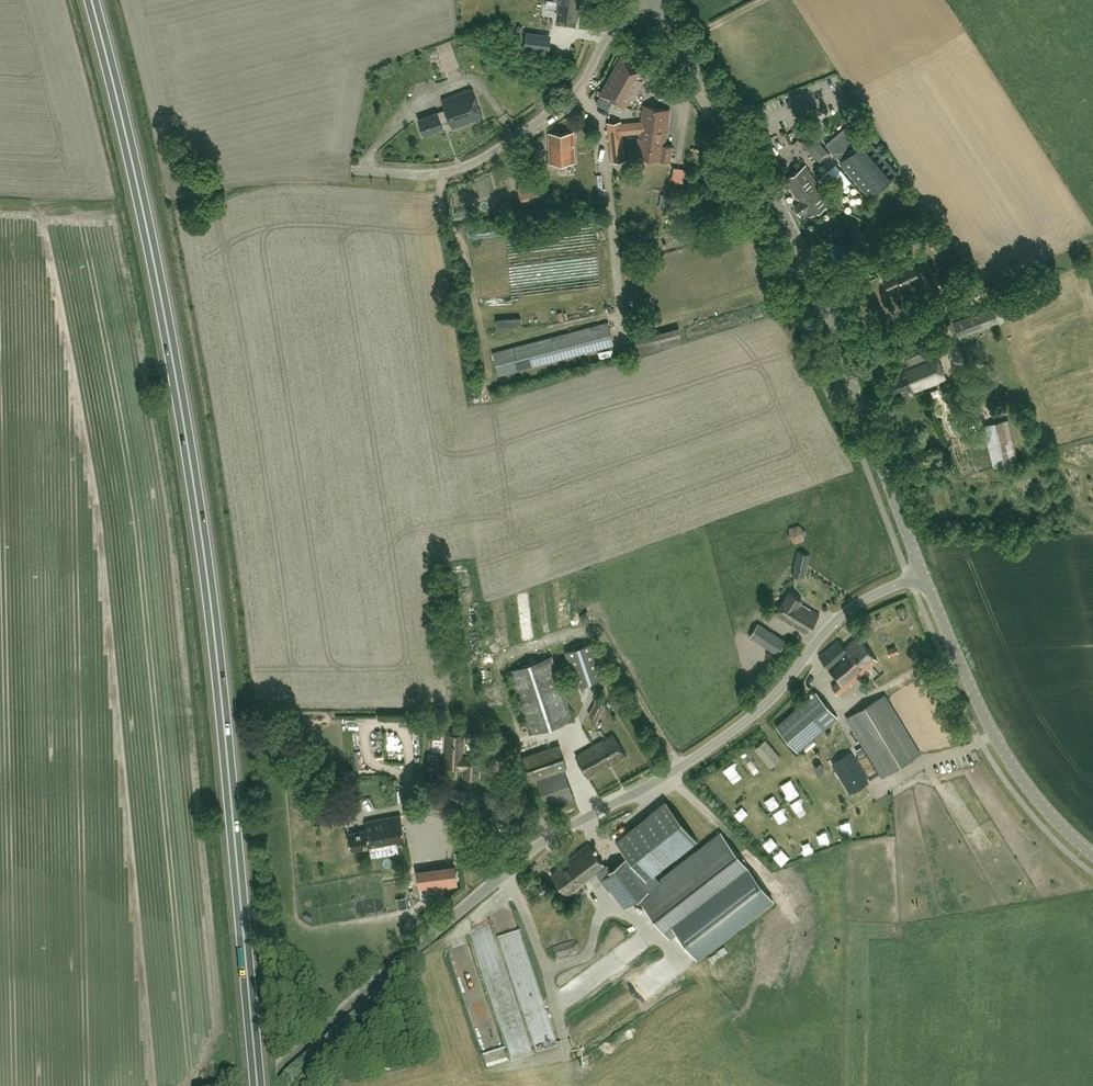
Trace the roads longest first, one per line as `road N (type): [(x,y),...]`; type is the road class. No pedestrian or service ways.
road 1 (trunk): [(258,1085),(213,616),(186,425),(129,144),(89,0)]
road 2 (unclassified): [(261,1085),(533,846),(717,742),(777,693),(838,616),(924,573)]
road 3 (tertiary): [(924,573),(785,209),(657,1)]
road 4 (unclassified): [(366,176),(453,177),(494,155),(563,107),(619,28),(657,1)]
road 5 (tertiary): [(1092,855),(1034,794),(994,735),(924,573)]

